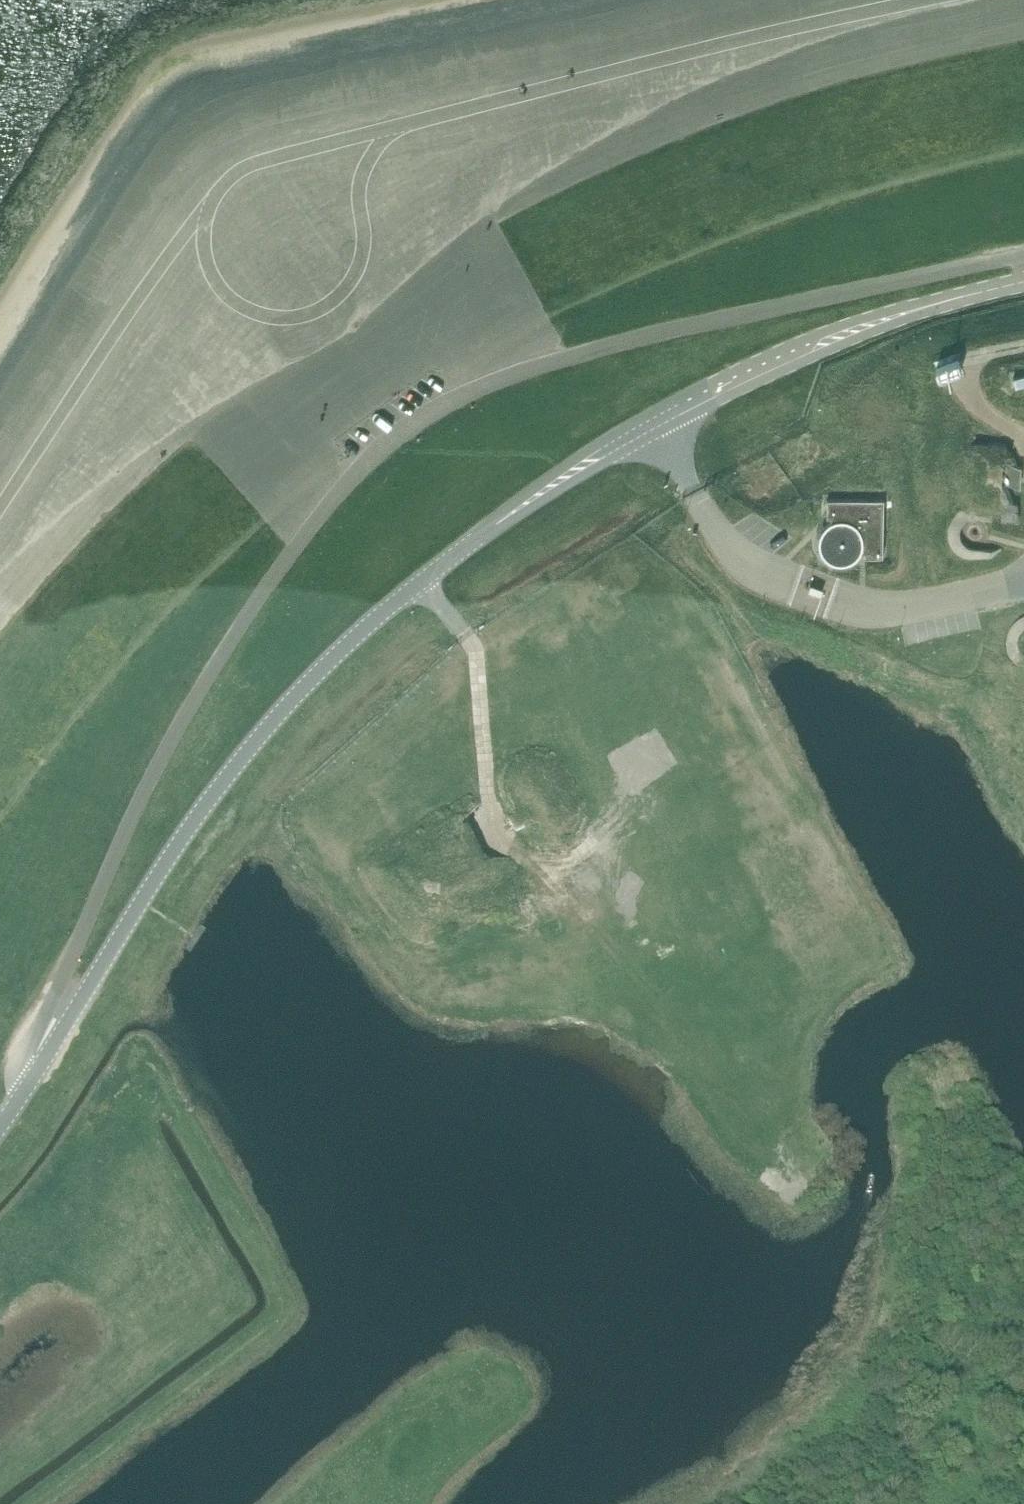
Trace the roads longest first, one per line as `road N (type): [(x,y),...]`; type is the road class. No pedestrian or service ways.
road 1 (unclassified): [(0,1126),(174,852),(253,746),(348,644),(421,581),(653,422),(818,343),(1023,280)]

